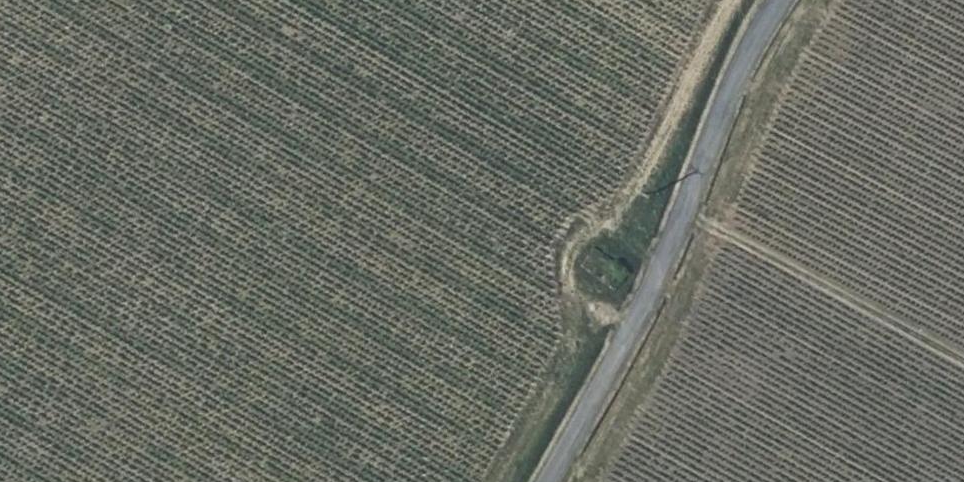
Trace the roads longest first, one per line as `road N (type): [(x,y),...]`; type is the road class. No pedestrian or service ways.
road 1 (unclassified): [(778,0),(753,39),(636,329),(549,481)]

